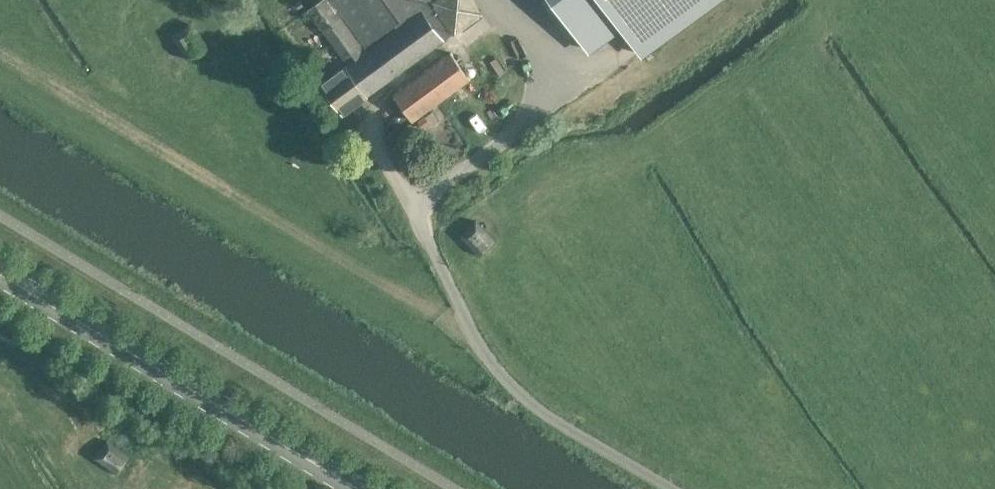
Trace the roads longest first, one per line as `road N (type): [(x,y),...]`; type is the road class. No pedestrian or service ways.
road 1 (track): [(457,333),(0,54)]
road 2 (secondary): [(355,488),(0,275)]
road 3 (unclassified): [(667,488),(533,408),(502,379),(481,353),(425,239)]

